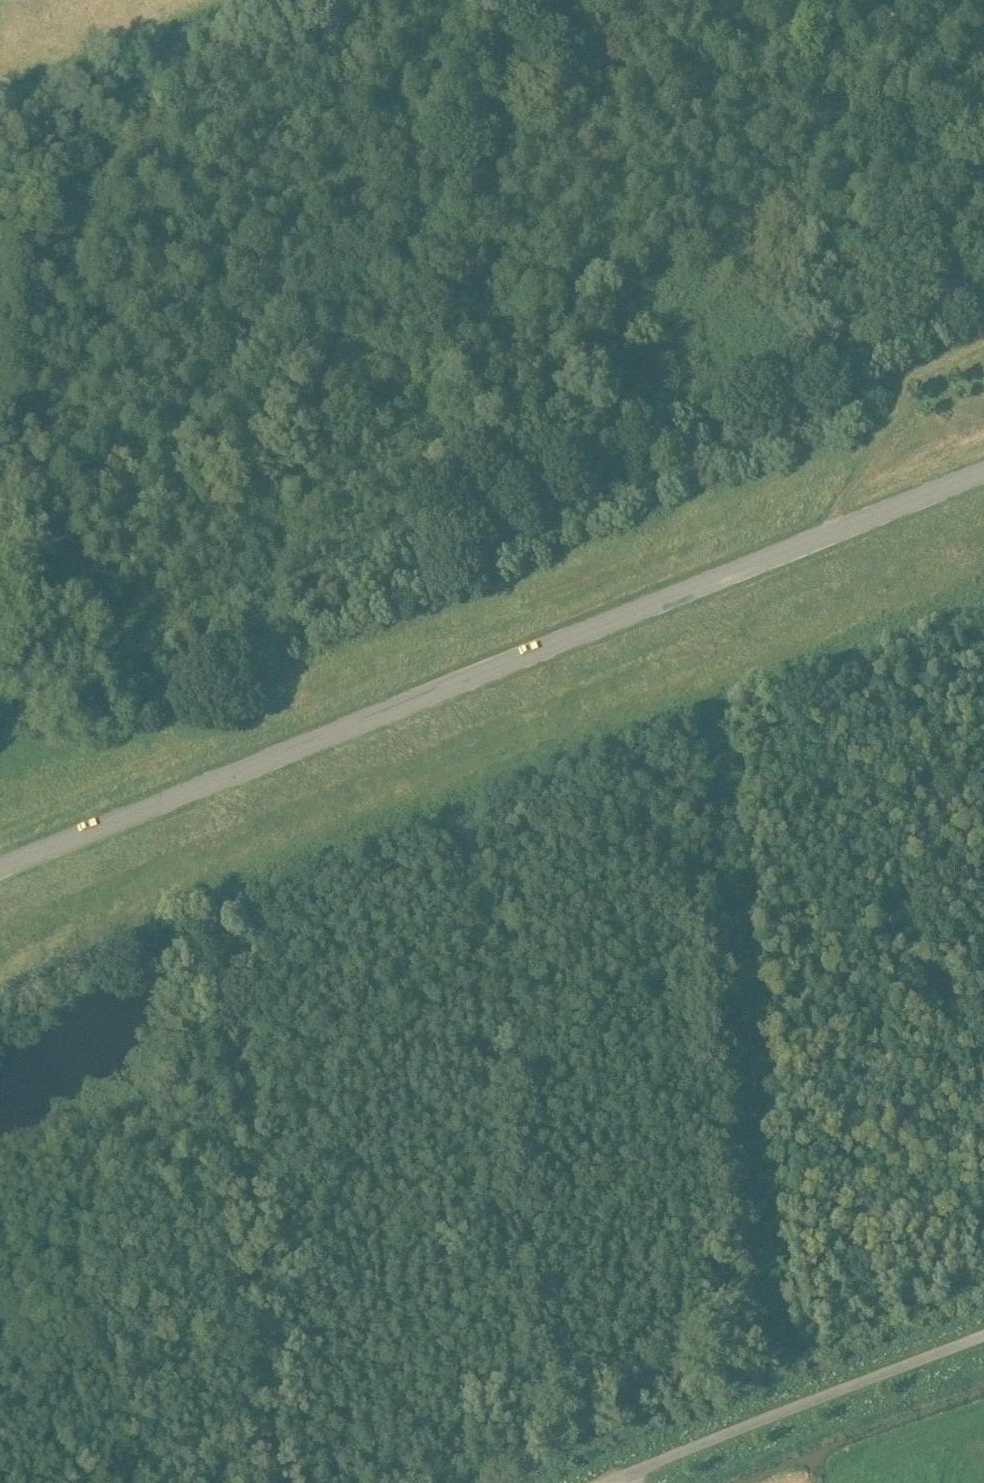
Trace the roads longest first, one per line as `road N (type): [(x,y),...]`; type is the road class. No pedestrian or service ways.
road 1 (tertiary): [(0,871),(983,475)]
road 2 (unclassified): [(615,1482),(983,1337)]

